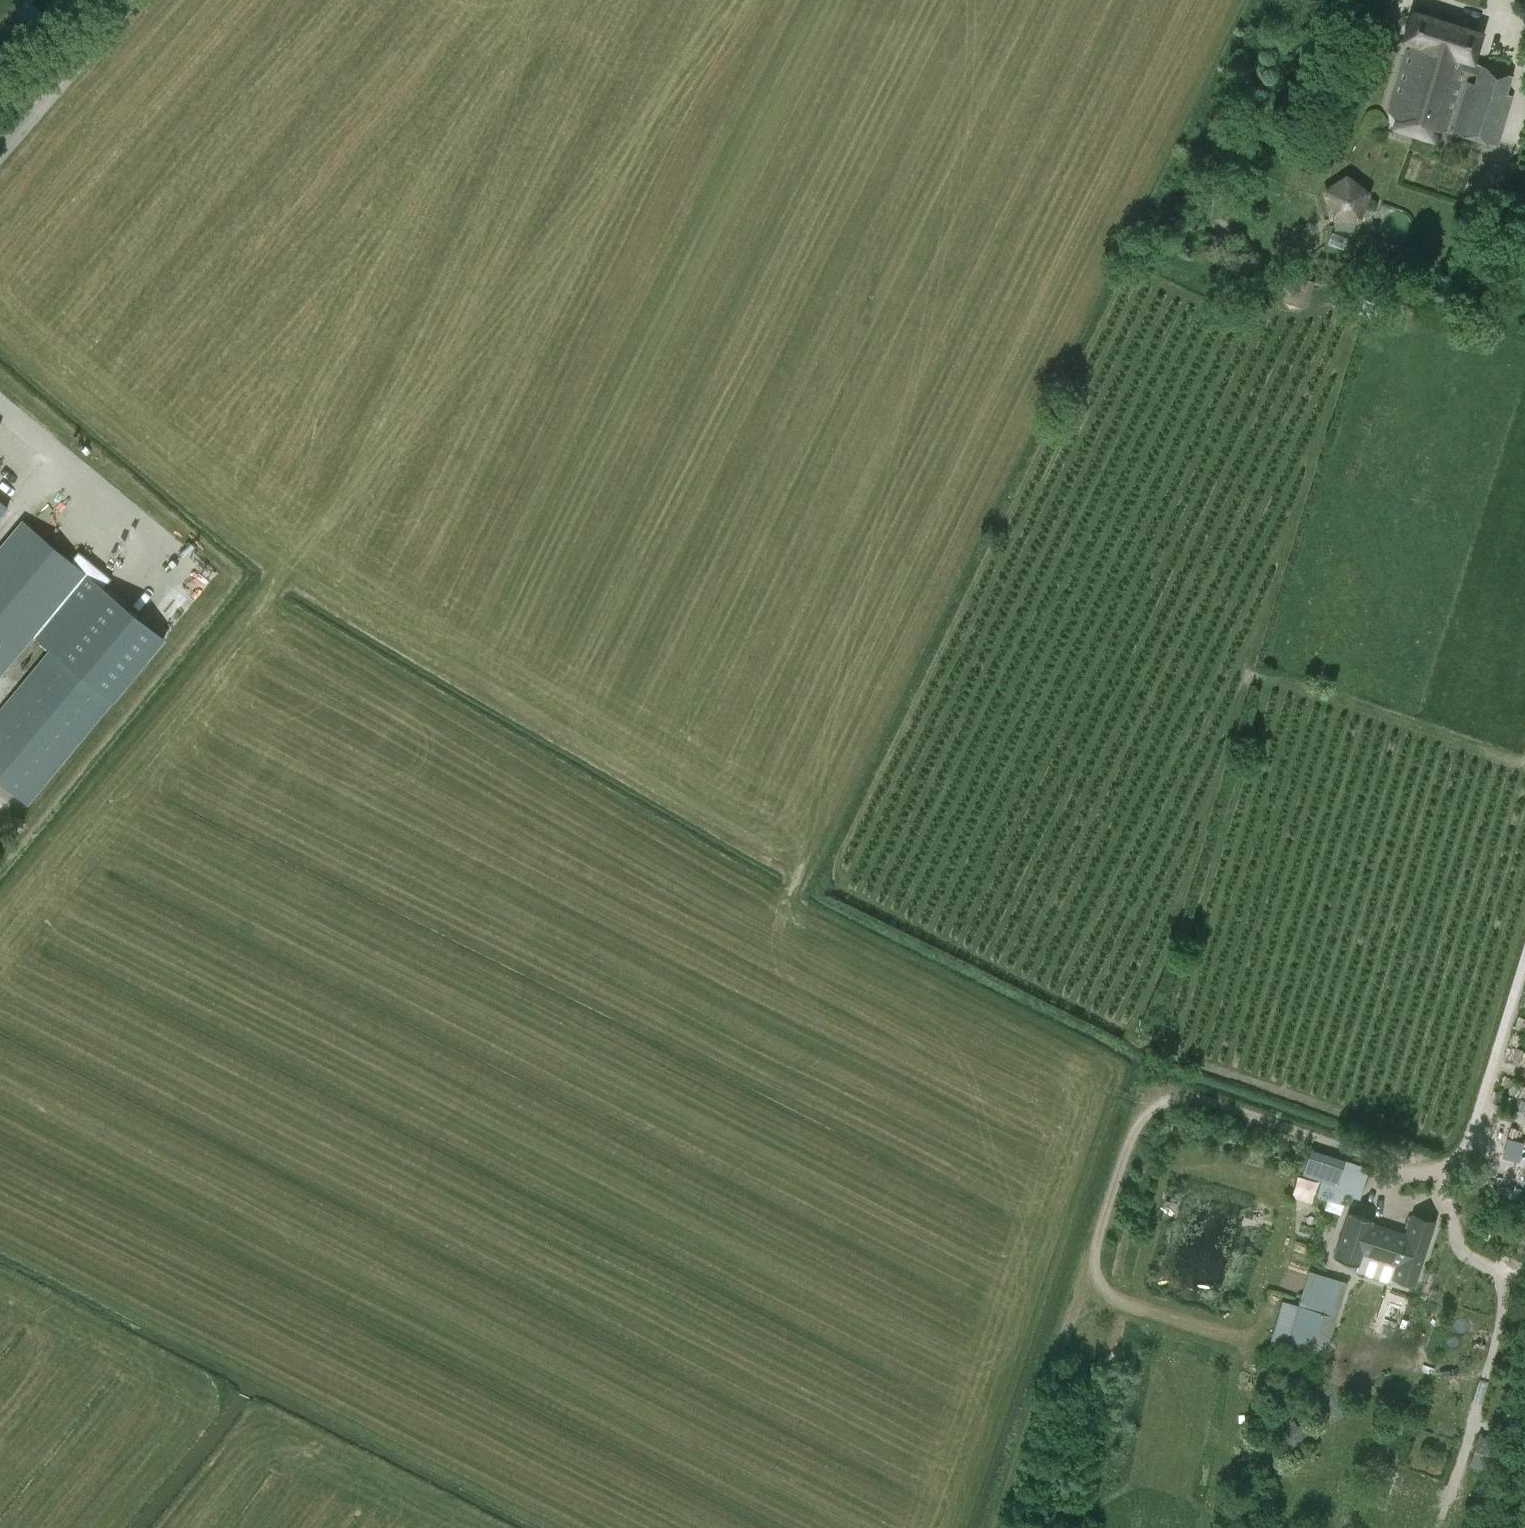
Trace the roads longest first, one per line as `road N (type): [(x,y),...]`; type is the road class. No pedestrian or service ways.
road 1 (unclassified): [(199,563),(0,401)]
road 2 (unclassified): [(1462,1180),(1524,959)]
road 3 (unclassified): [(0,150),(130,0)]

